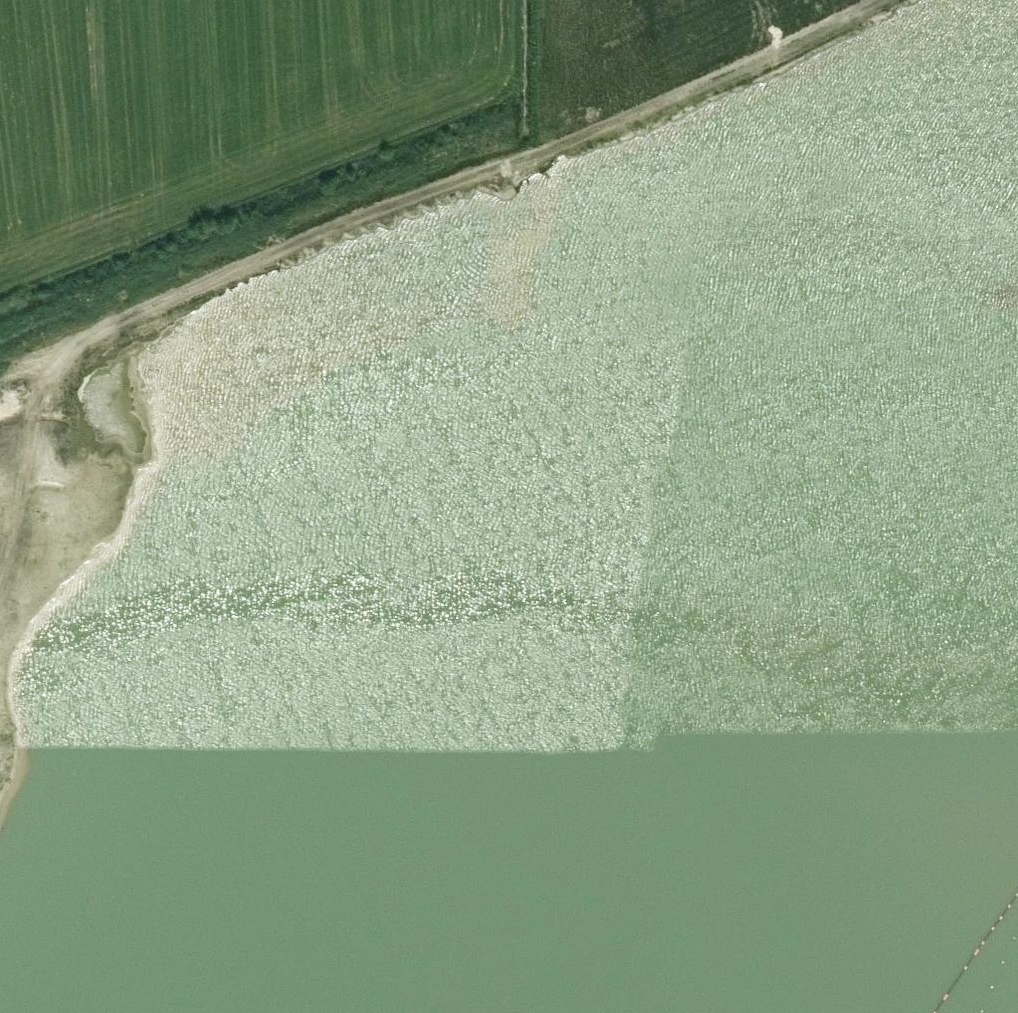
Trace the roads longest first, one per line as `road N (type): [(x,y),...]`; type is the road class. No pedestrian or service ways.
road 1 (track): [(548,499),(0,772)]

